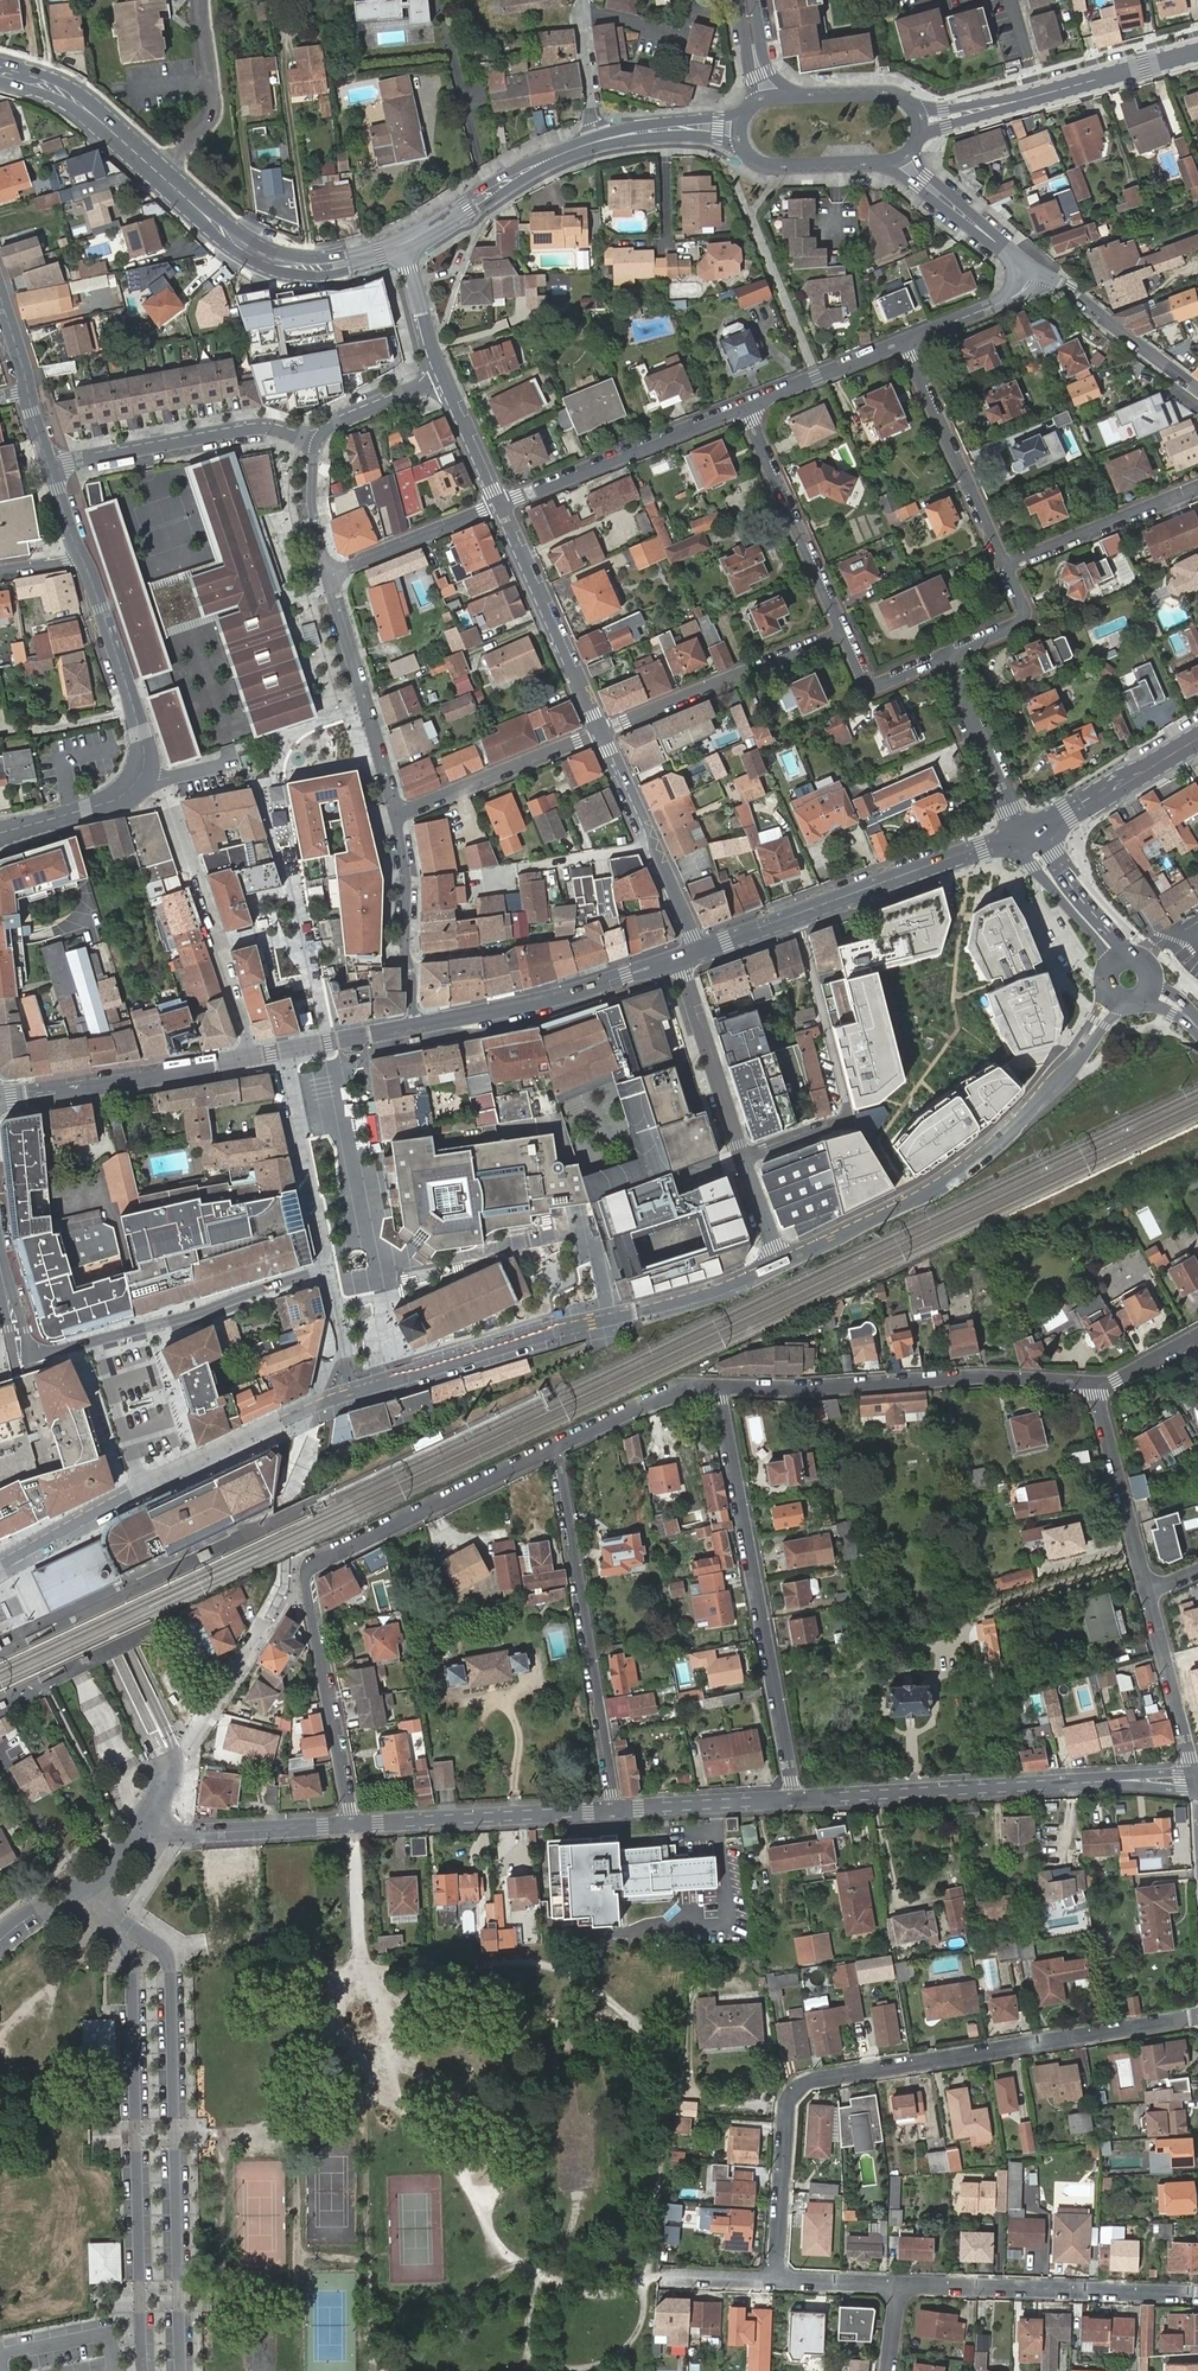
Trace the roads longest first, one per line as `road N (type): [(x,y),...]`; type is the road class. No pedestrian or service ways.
road 1 (residential): [(777,2280),(793,2091),(809,2081),(1197,2015)]
road 2 (residential): [(555,1447),(309,1571),(351,1825)]
road 3 (tertiary): [(182,2370),(170,1966),(157,1946),(110,1919)]
road 4 (secondary): [(0,70),(85,109),(257,254),(313,266),(400,246)]
road 5 (tertiary): [(110,1919),(132,1967),(145,2370)]
road 6 (residential): [(355,1390),(704,1294),(780,1263)]
road 7 (residential): [(780,1263),(914,1197),(1004,1134),(1080,1059),(1120,1003)]
road 8 (primary): [(0,1097),(418,1026)]
road 9 (residential): [(720,1387),(795,1798)]
road 10 (residential): [(172,1756),(61,1498),(22,1367)]
road 11 (tertiary): [(795,1798),(1193,1774)]
road 12 (residential): [(0,1564),(91,1511),(355,1390)]
road 13 (residential): [(1096,1386),(989,1376),(814,1389),(720,1387)]
road 14 (residential): [(555,1447),(616,1811)]
road 15 (residential): [(28,1354),(328,1270)]
road 16 (residential): [(1197,2297),(899,2284)]
road 17 (residential): [(49,467),(253,428),(316,444)]
road 18 (primary): [(418,1026),(550,999),(677,958)]
road 19 (tertiary): [(351,1825),(616,1811)]
road 20 (residential): [(499,506),(743,407)]
road 21 (residential): [(601,733),(841,633)]
road 22 (residential): [(326,573),(397,813)]
road 23 (residential): [(601,733),(499,506)]
road 24 (residential): [(1005,567),(904,342)]
road 25 (residential): [(743,407),(841,633)]
road 26 (primary): [(795,913),(1023,833)]
road 27 (residential): [(697,951),(601,733)]
road 28 (tertiary): [(82,557),(136,715),(145,760),(140,777)]
road 29 (secondary): [(400,246),(533,167),(598,141)]
road 30 (residential): [(397,813),(601,733)]
road 31 (residential): [(418,1026),(397,813)]
road 32 (residential): [(743,1159),(677,958)]
road 33 (residential): [(1096,1386),(1147,1591)]
road 34 (residential): [(1005,567),(1197,486)]
road 35 (tertiary): [(150,1820),(198,1834),(351,1825)]
road 36 (primary): [(1023,833),(1197,739)]
road 37 (residential): [(846,1104),(795,913)]
road 38 (residential): [(948,655),(1023,833)]
road 39 (residential): [(1045,274),(1197,387)]
road 40 (residential): [(1147,1591),(1193,1774)]
road 41 (residential): [(326,573),(499,506)]
road 42 (secondary): [(1020,101),(1197,52)]
road 43 (tertiary): [(616,1811),(795,1798)]
road 44 (residential): [(720,1387),(671,1393),(555,1447)]
road 45 (residential): [(166,1778),(261,1632)]
road 46 (residential): [(743,407),(904,342)]
road 47 (secondary): [(1133,953),(1045,847),(1023,833)]
road 48 (secondary): [(1023,833),(1028,859),(1099,945),(1107,966)]
road 49 (tertiary): [(140,777),(118,798),(0,832)]
road 50 (residential): [(841,633),(867,691),(948,655)]
road 51 (residential): [(316,444),(338,421),(442,378)]
road 52 (residential): [(948,655),(1027,620),(1005,567)]
road 53 (residential): [(877,163),(996,242)]
road 54 (secondary): [(611,138),(704,136),(749,157)]
road 55 (residential): [(578,0),(598,141)]
road 56 (residential): [(499,506),(442,378)]
road 57 (residential): [(442,378),(400,246)]
road 58 (secondary): [(745,112),(648,125),(611,138)]
road 59 (residential): [(743,1159),(850,1121),(846,1104)]
road 60 (secondary): [(749,157),(769,167),(877,163)]
road 61 (residential): [(316,444),(313,497),(326,573)]
road 62 (residential): [(996,242),(920,168),(915,145)]
road 63 (unclassified): [(328,1270),(355,1390)]
road 64 (residential): [(899,2284),(777,2280)]

